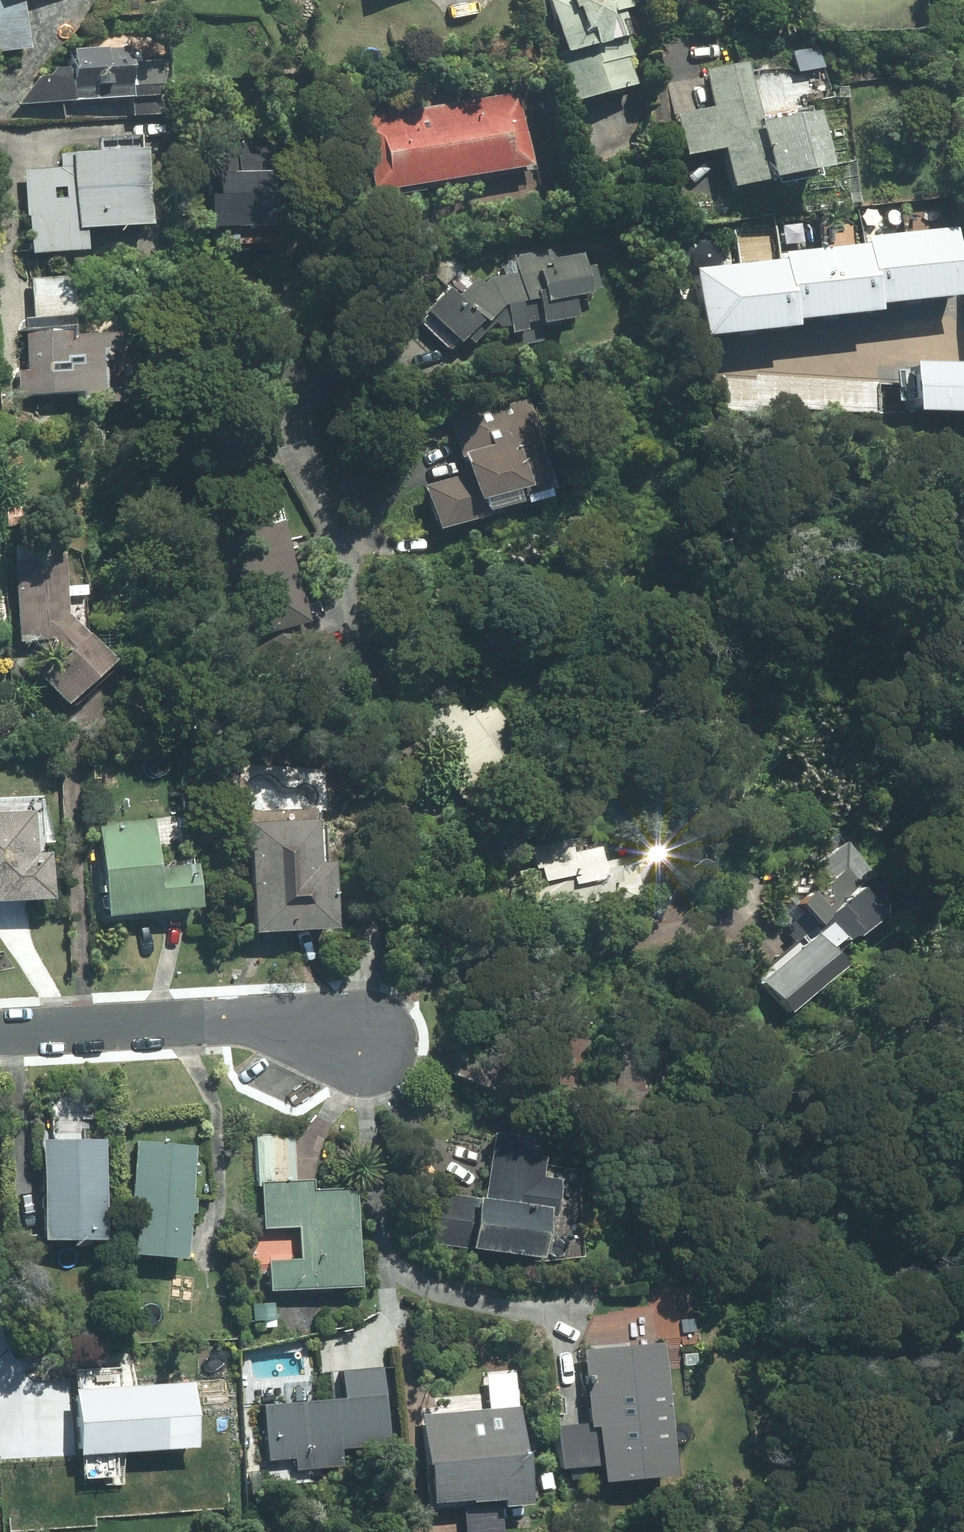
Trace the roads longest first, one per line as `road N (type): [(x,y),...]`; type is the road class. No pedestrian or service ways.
road 1 (residential): [(0,1034),(278,1020),(365,1033)]

